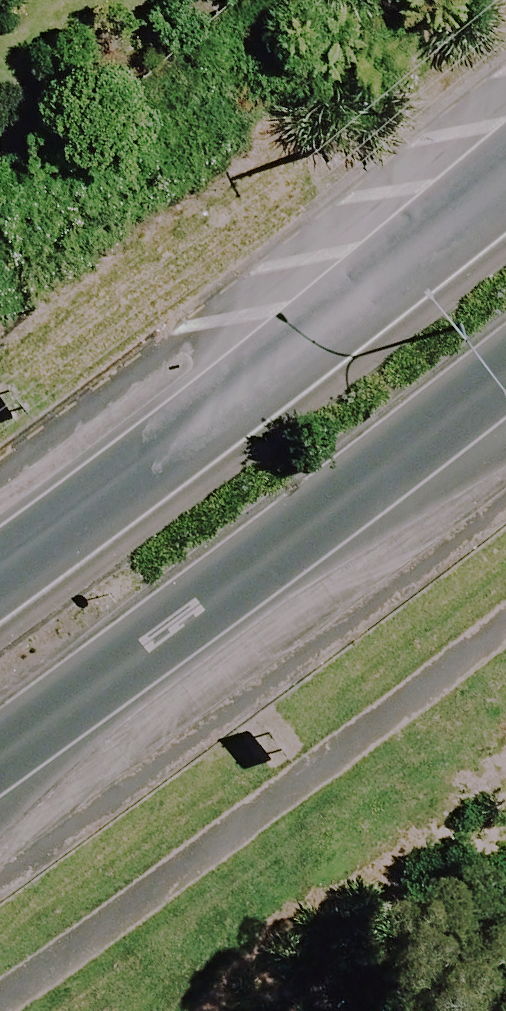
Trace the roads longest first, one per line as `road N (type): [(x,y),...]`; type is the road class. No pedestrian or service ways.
road 1 (secondary): [(0,570),(505,170)]
road 2 (secondary): [(505,352),(171,623),(0,746)]

